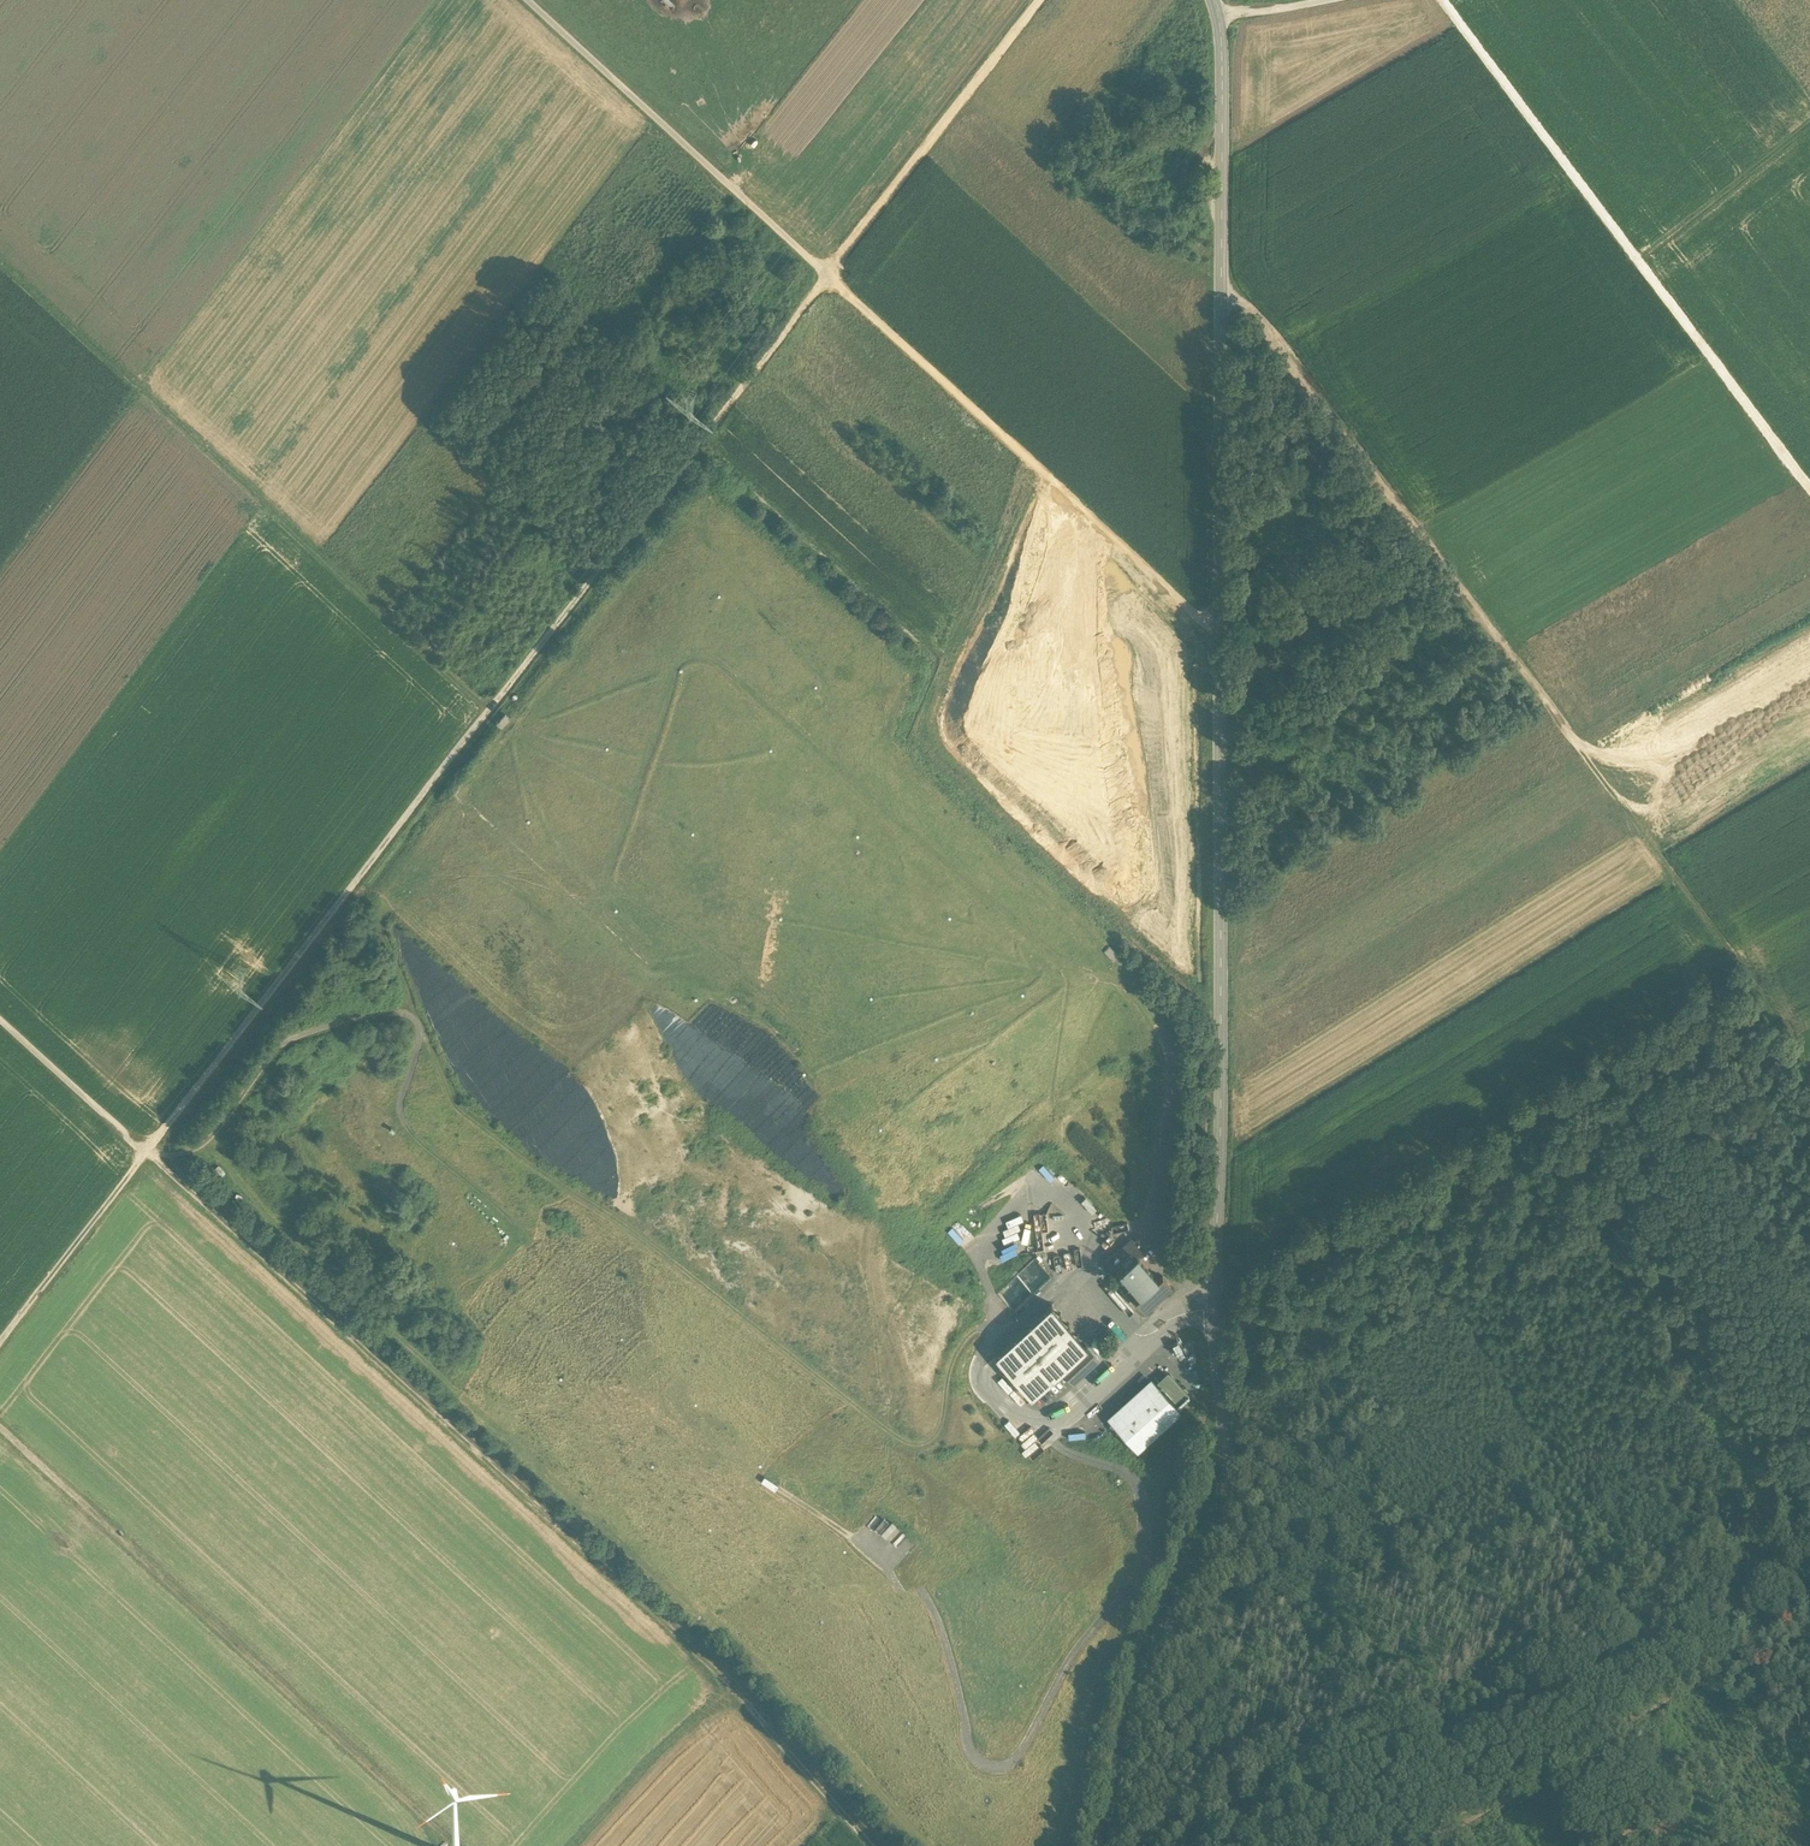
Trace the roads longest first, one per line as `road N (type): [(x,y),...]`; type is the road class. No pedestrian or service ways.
road 1 (track): [(997,1337),(982,1322),(970,1328),(952,1361),(941,1416),(917,1431),(904,1427),(637,1230),(479,1125),(458,1105),(422,1025),(404,1009),(286,1037),(208,1140),(355,1302),(390,1331),(417,1340),(776,1682),(926,1845)]
road 2 (tertiary): [(1114,1845),(1145,1682),(1214,1552),(1228,1497),(1212,1288),(1222,902),(1224,96),(1215,0)]
road 3 (track): [(149,1150),(1041,0)]
road 4 (track): [(871,1845),(717,1668),(149,1150)]
road 5 (track): [(527,0),(1210,624),(1222,625)]
road 6 (track): [(1222,295),(1258,316),(1739,961)]
road 7 (track): [(0,266),(488,710)]
road 8 (track): [(1739,961),(1321,1229),(1212,1288)]
road 9 (track): [(455,1845),(0,1429)]
road 10 (track): [(1441,0),(1809,486)]
road 11 (track): [(1430,1845),(1809,1609)]
road 12 (track): [(0,1345),(149,1150)]
road 13 (track): [(1063,1845),(1120,1621),(1114,1614)]
road 14 (track): [(577,1845),(652,1759),(734,1687)]
road 15 (track): [(1809,122),(1638,261)]
road 16 (track): [(0,1019),(149,1150)]
road 17 (track): [(1809,1082),(1739,961)]
road 18 (track): [(425,1032),(402,1112),(405,1127),(434,1155)]

